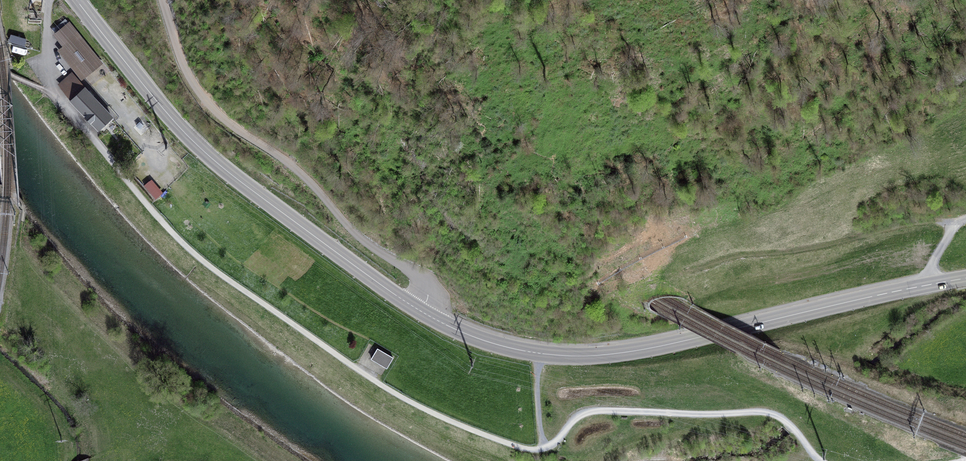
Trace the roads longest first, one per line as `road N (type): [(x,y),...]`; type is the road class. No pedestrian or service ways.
road 1 (secondary): [(965,278),(605,355),(505,346),(420,311)]
road 2 (secondary): [(420,311),(193,141),(78,0)]
road 3 (unclassified): [(161,0),(178,57),(208,105),(295,168),(358,236),(426,282),(420,311)]
road 4 (track): [(961,222),(742,252),(674,273)]

